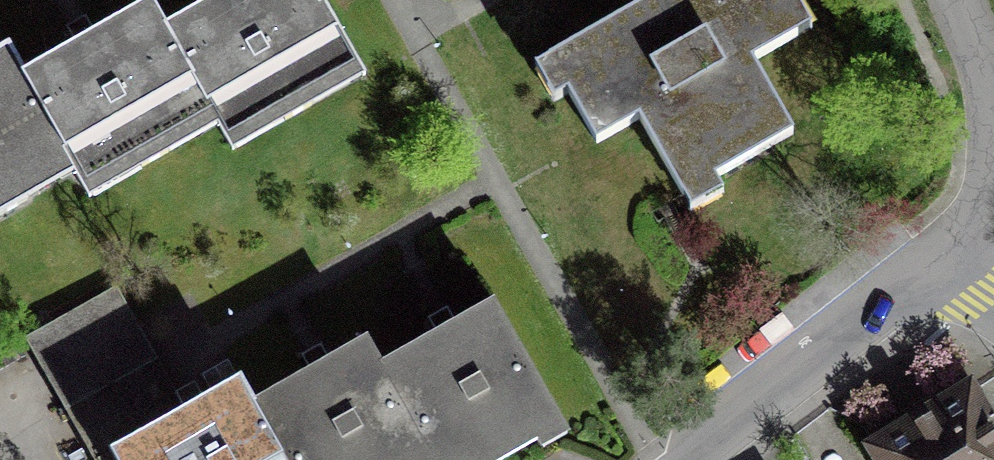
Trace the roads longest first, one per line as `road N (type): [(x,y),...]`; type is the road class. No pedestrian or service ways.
road 1 (residential): [(935,277),(696,459)]

